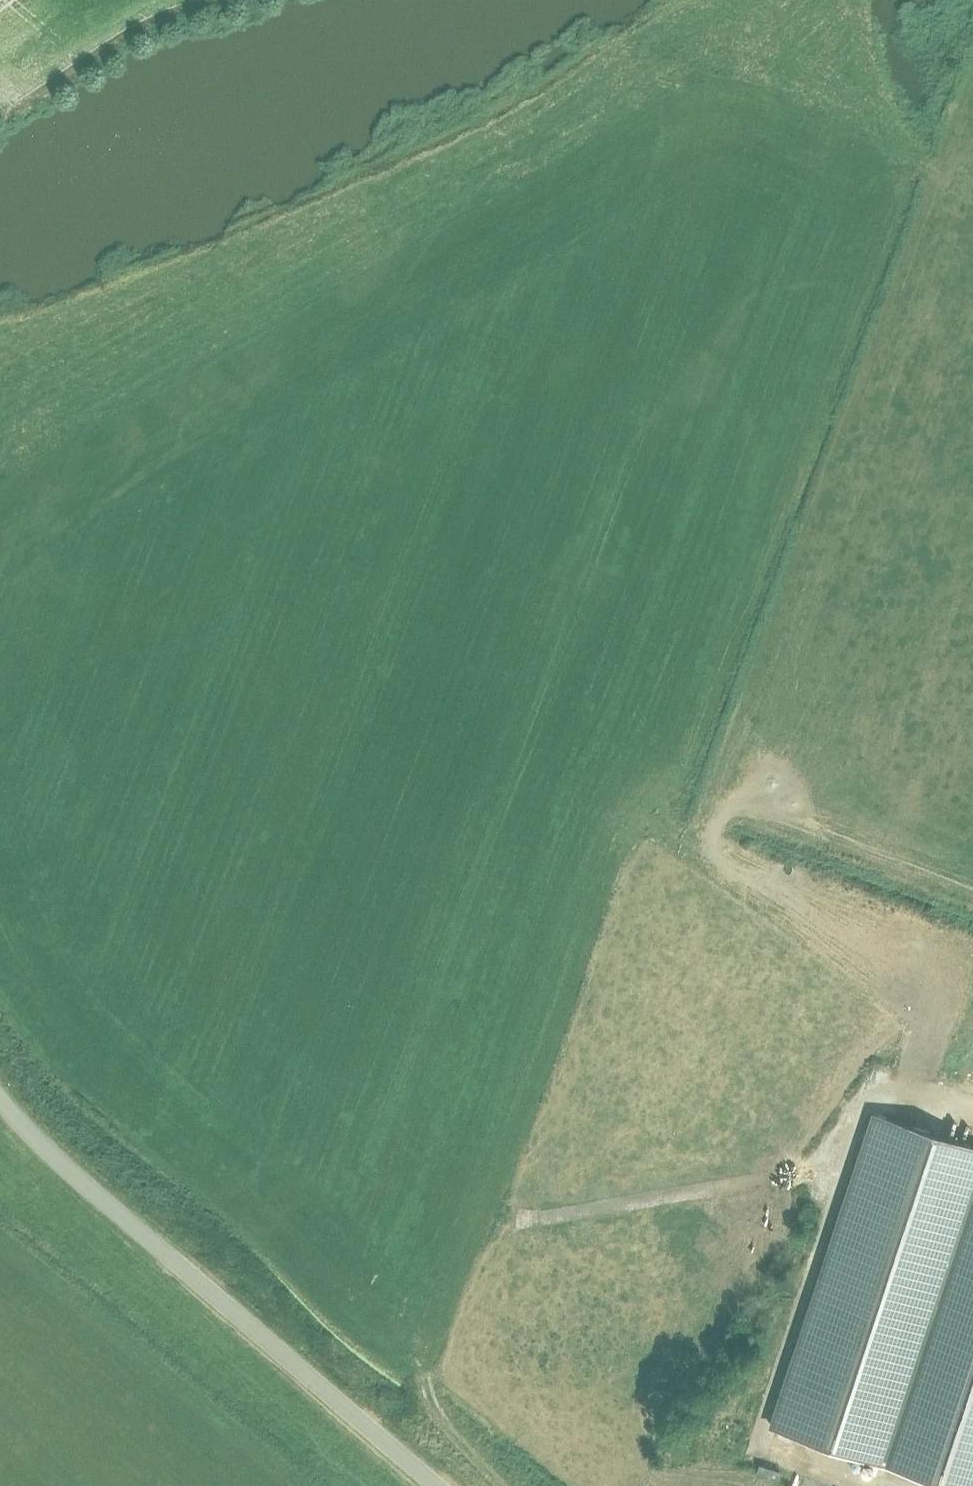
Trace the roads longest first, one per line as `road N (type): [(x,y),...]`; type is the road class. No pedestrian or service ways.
road 1 (tertiary): [(444,1485),(33,1132),(0,1092)]

